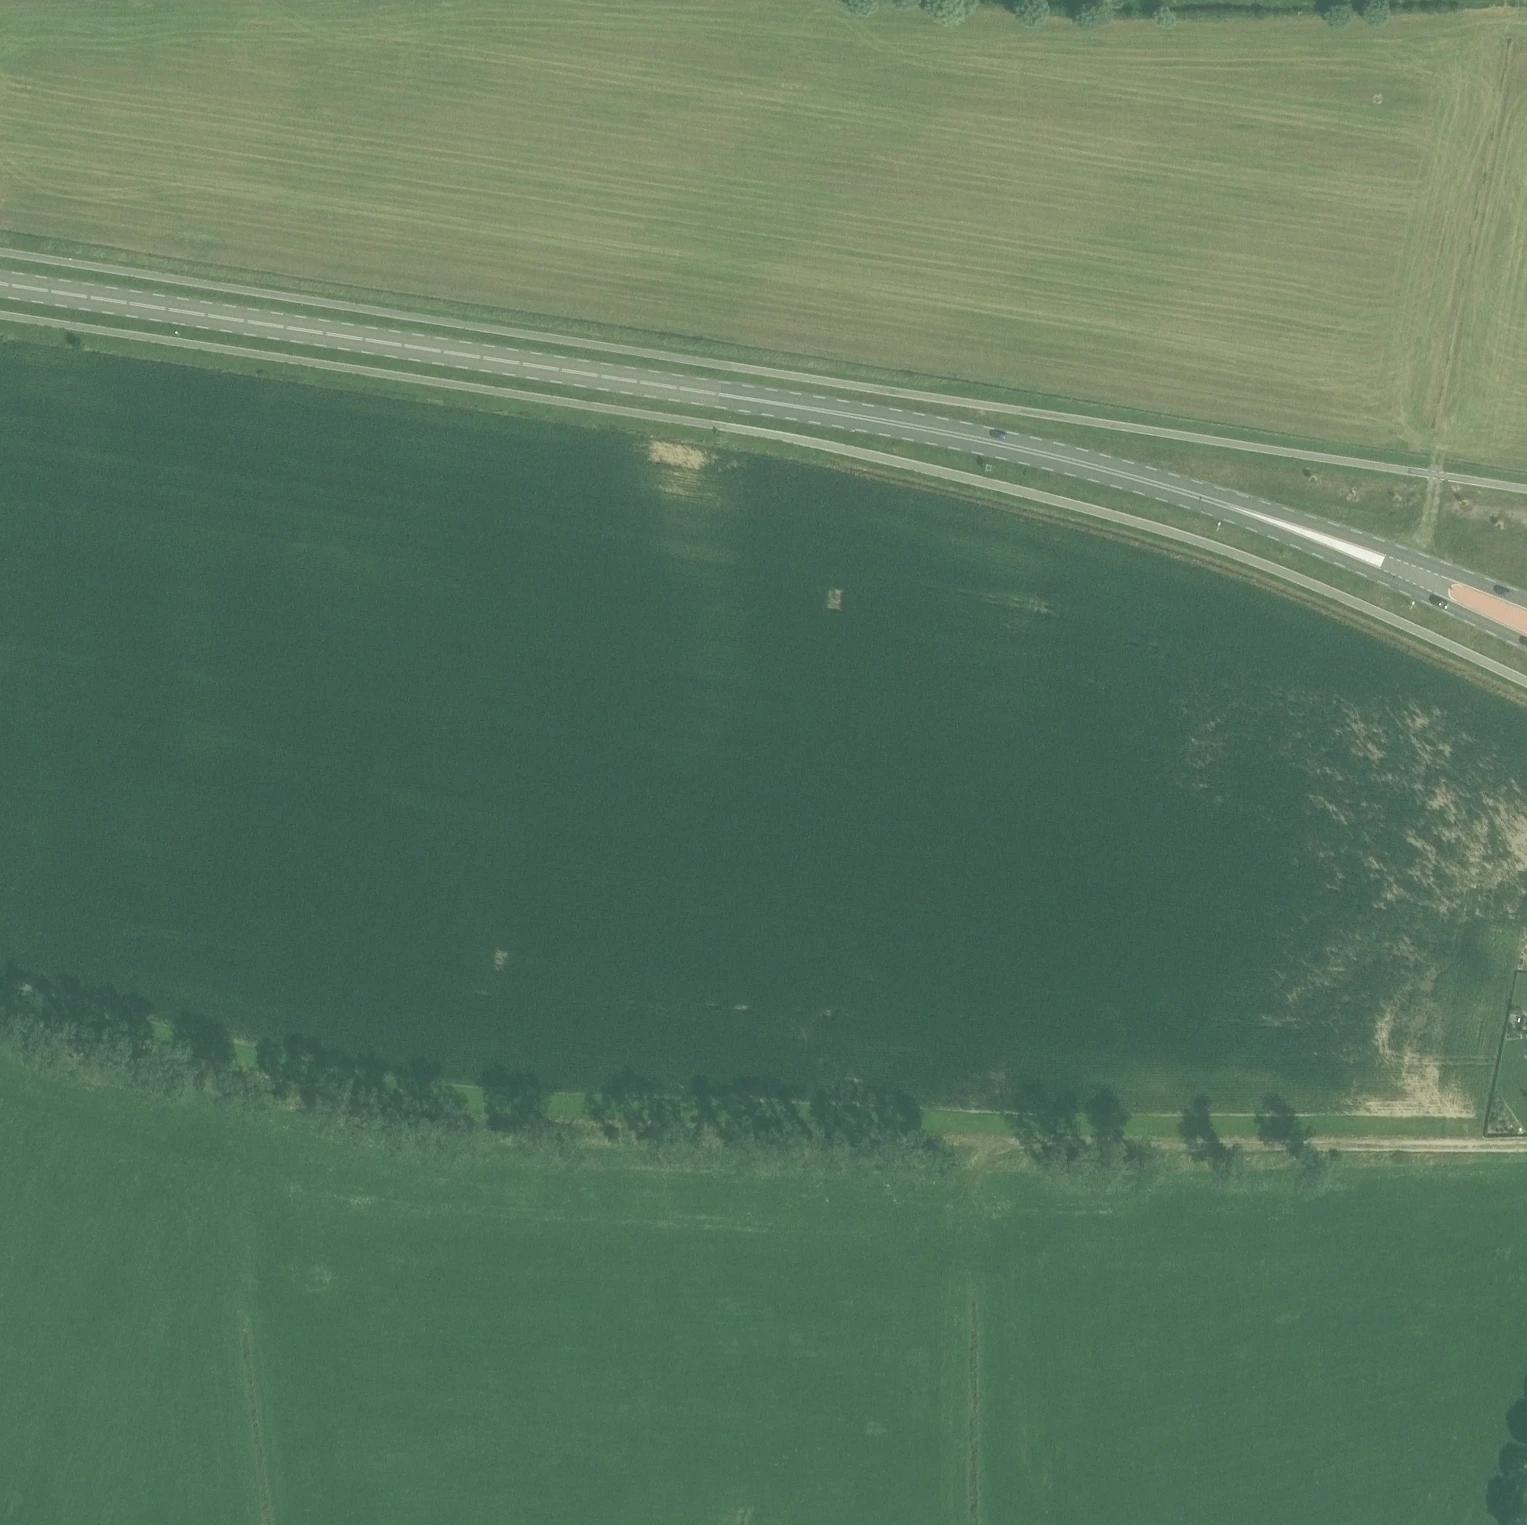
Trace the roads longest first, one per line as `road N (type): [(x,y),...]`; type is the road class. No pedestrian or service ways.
road 1 (primary): [(1405,569),(1180,490),(973,438),(0,285)]
road 2 (track): [(1525,0),(1437,474)]
road 3 (primary): [(1405,569),(1447,604),(1526,642)]
road 4 (primary): [(1526,601),(1465,576),(1405,569)]

